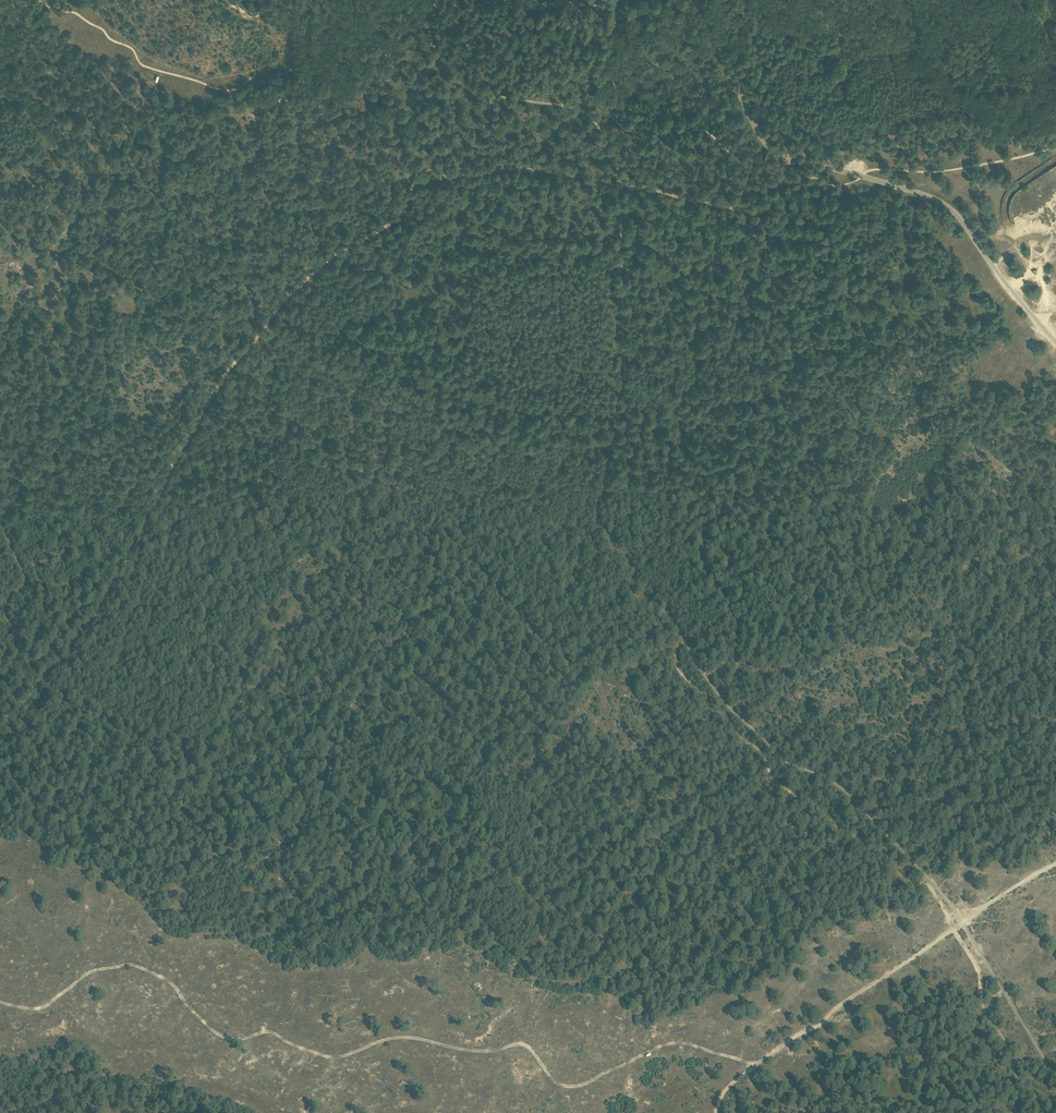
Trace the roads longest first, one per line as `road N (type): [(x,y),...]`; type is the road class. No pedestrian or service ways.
road 1 (track): [(0,721),(80,640),(229,369),(307,278),(400,216),(414,186),(511,168),(749,212),(775,195),(788,158)]
road 2 (track): [(758,1064),(671,1044),(569,1087),(520,1043),(485,1051),(396,1038),(326,1056),(270,1032),(218,1035),(170,982),(132,965),(89,972),(39,1008),(0,1002)]
road 3 (unclassified): [(1055,343),(940,201),(788,158),(766,144),(694,0)]
road 4 (track): [(1055,864),(784,1044),(728,1086),(717,1112)]
road 5 (track): [(0,333),(67,224),(0,157)]
road 6 (track): [(547,101),(661,88),(709,73),(720,57)]

